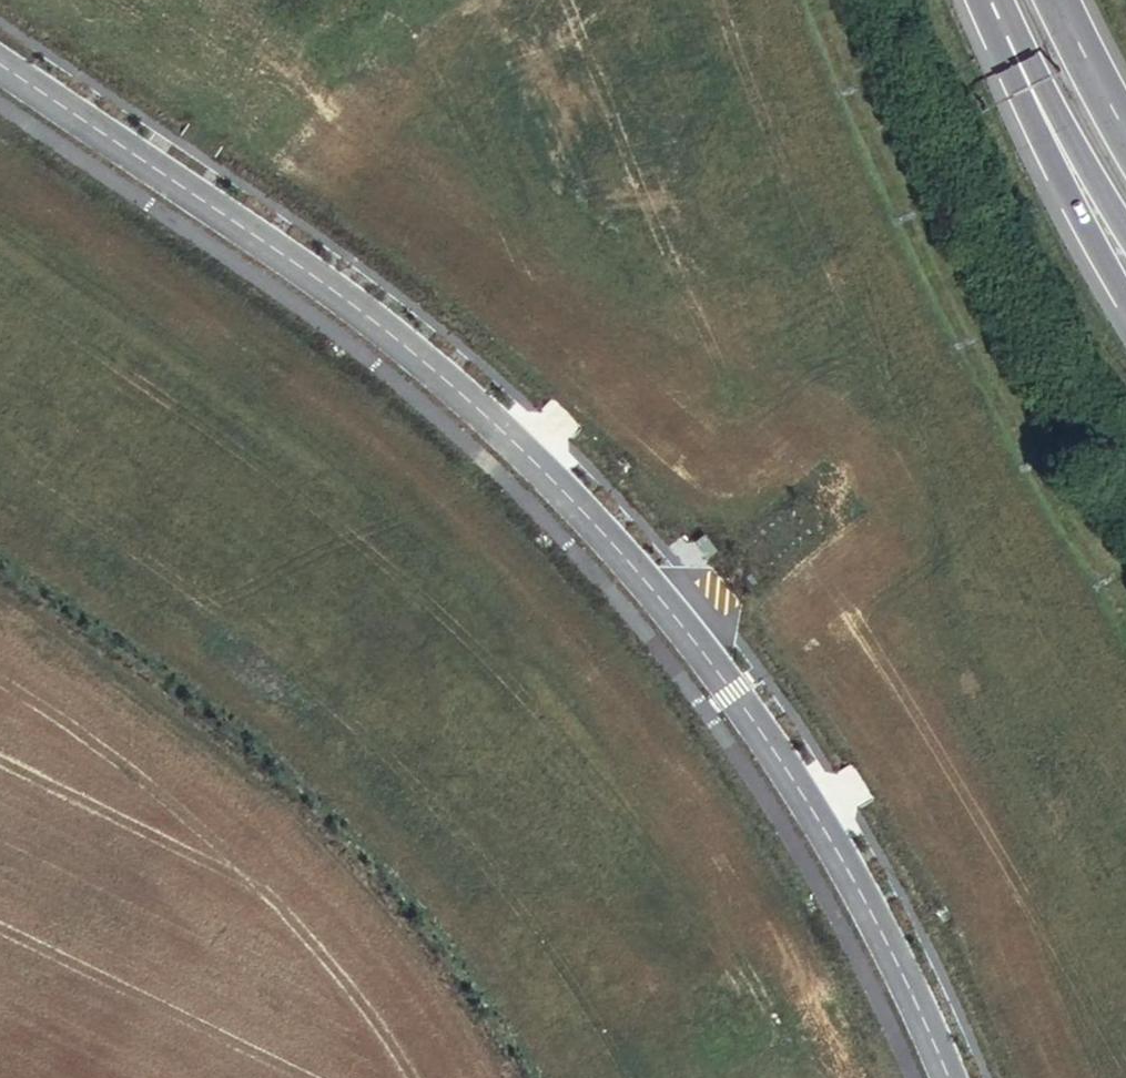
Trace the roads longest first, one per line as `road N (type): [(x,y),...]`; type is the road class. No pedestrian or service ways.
road 1 (unclassified): [(0,57),(393,319),(493,401),(587,499),(688,611),(775,736),(931,1010),(960,1077)]
road 2 (trunk): [(1008,38),(1044,142),(1125,295)]
road 3 (trunk): [(1008,38),(1125,229)]
road 4 (trunk): [(1125,140),(1058,0)]

